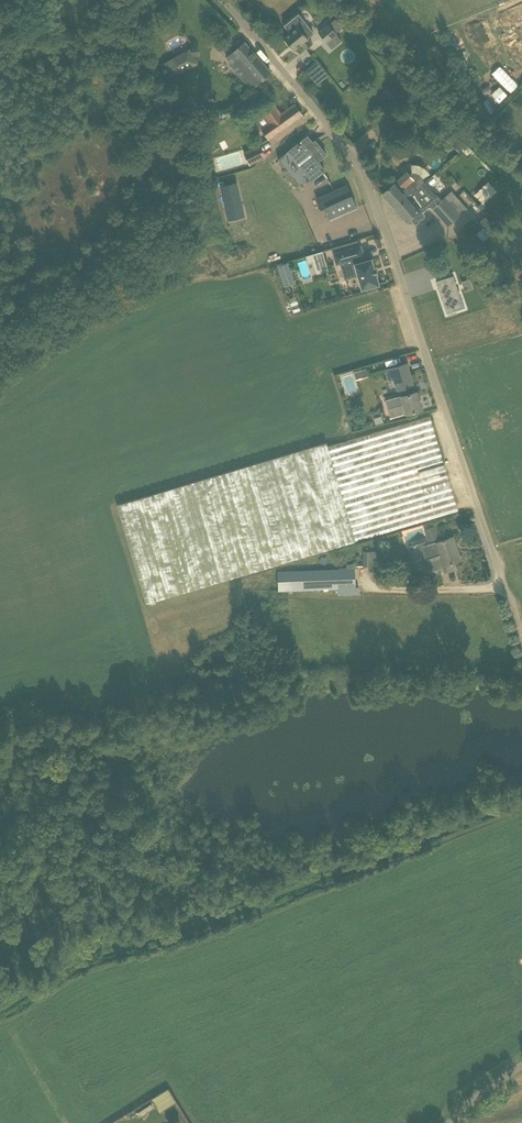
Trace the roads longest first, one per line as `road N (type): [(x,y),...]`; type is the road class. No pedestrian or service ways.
road 1 (unclassified): [(521,641),(351,151),(221,0)]

